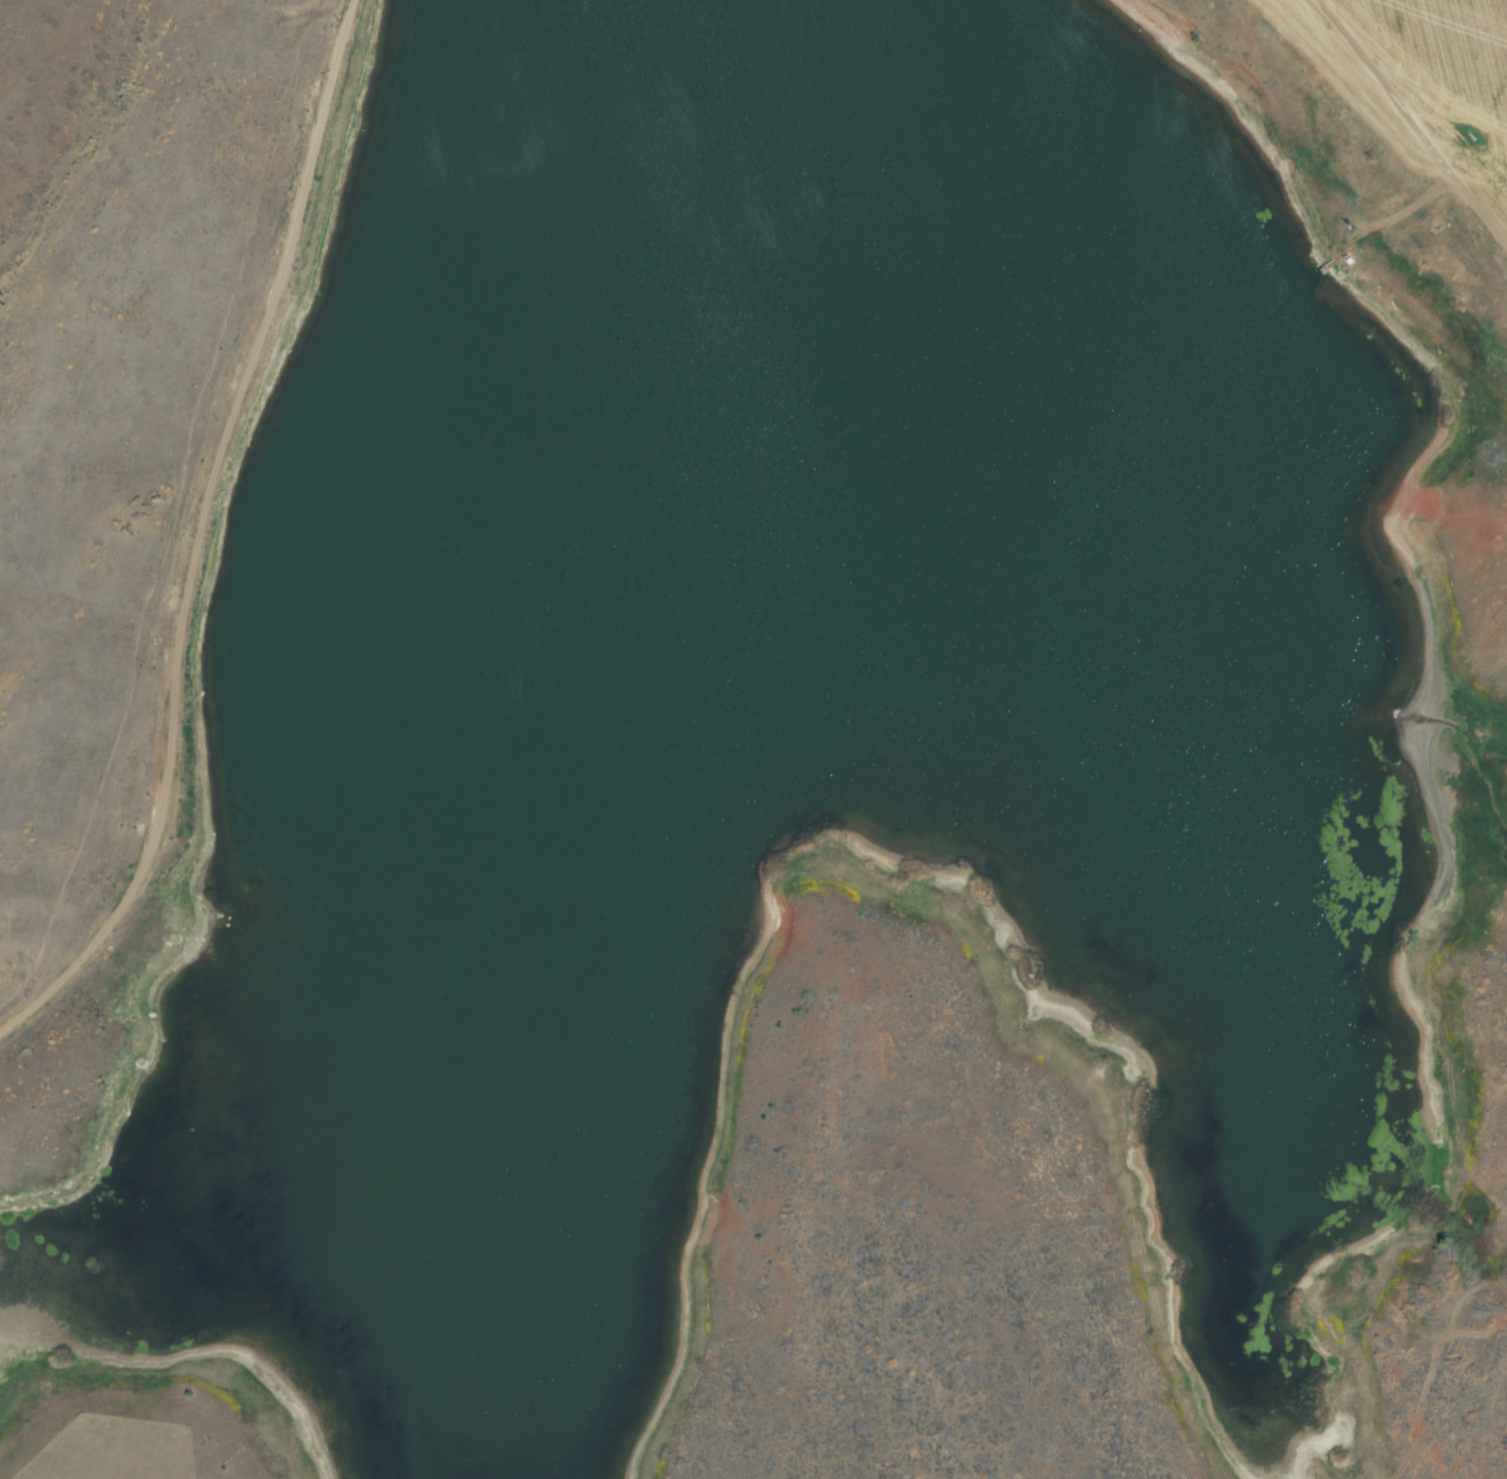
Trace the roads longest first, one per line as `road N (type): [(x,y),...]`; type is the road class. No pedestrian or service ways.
road 1 (residential): [(0,1037),(117,931),(128,727),(337,0)]
road 2 (residential): [(1327,0),(1506,203)]

